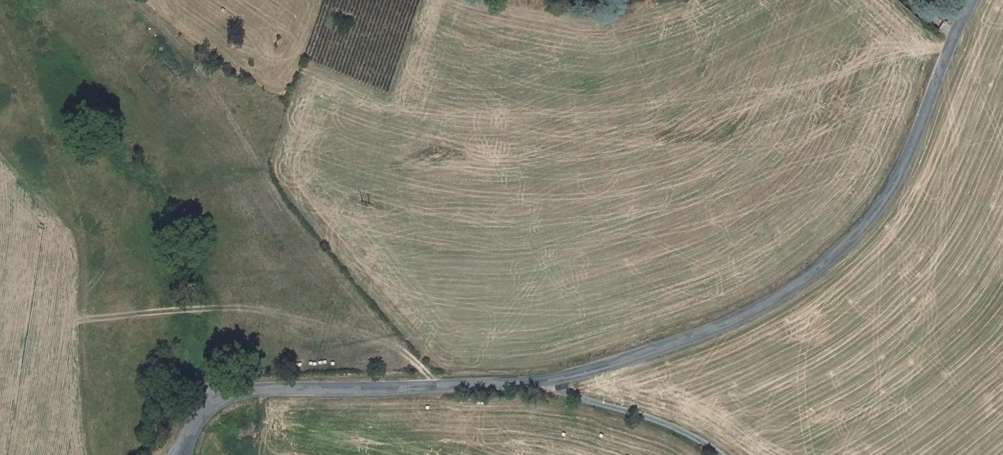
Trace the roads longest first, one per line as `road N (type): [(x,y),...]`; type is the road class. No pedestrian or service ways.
road 1 (tertiary): [(185,454),(199,418),(223,395),(556,379),(749,315),(850,241),(893,191),(970,0)]
road 2 (track): [(556,379),(562,391),(650,417),(722,454)]

